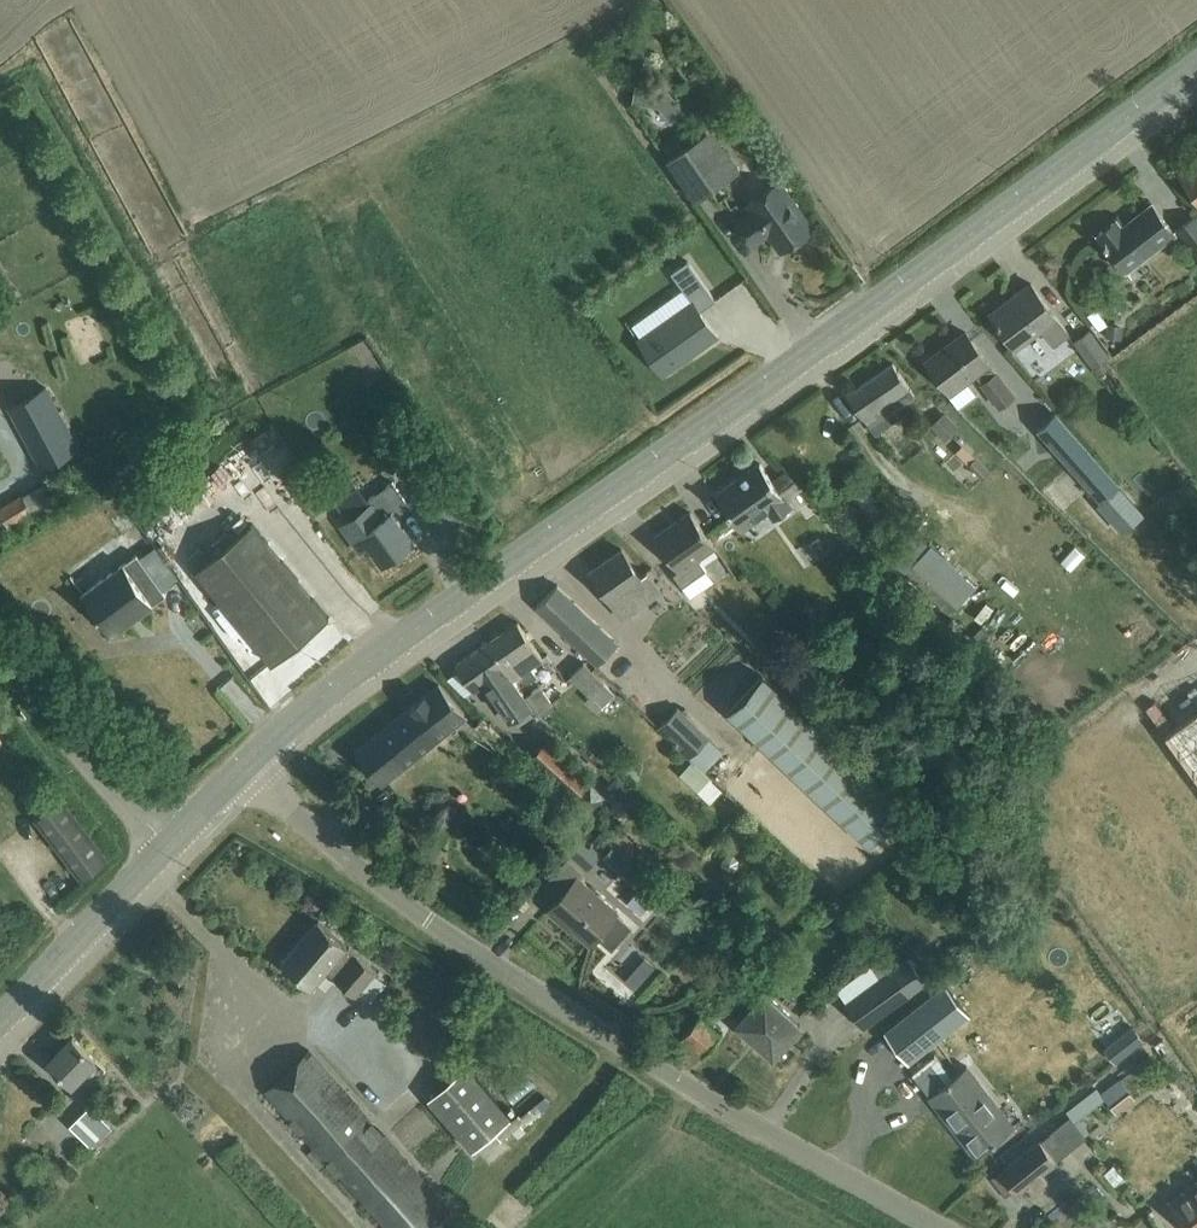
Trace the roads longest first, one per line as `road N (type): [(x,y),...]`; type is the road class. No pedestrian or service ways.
road 1 (tertiary): [(246,766),(319,698),(1196,67)]
road 2 (unclassified): [(941,1227),(648,1060),(428,918)]
road 3 (tertiary): [(0,1020),(167,846)]
road 4 (residential): [(428,918),(246,766)]
road 5 (residential): [(167,846),(99,778),(12,669)]

